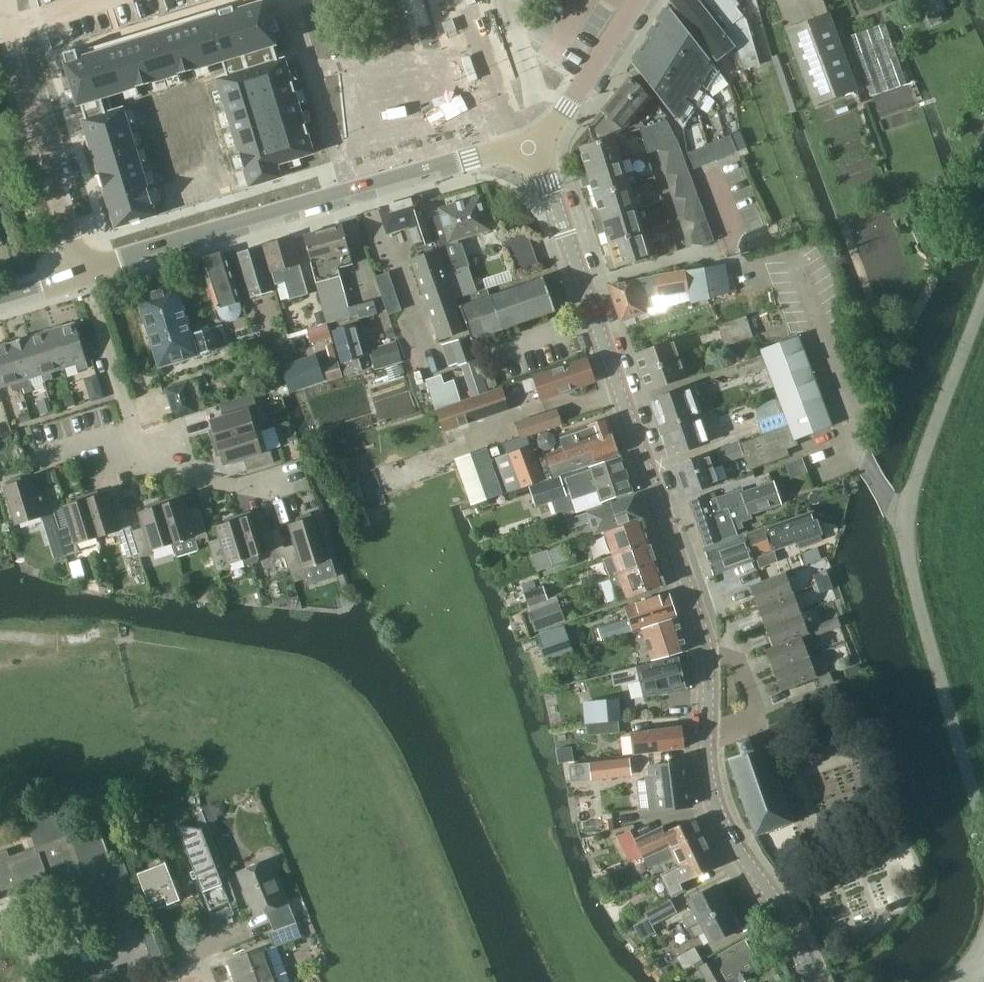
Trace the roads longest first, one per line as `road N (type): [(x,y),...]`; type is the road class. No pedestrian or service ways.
road 1 (tertiary): [(815,981),(714,792),(706,637),(534,138)]
road 2 (residential): [(983,301),(907,502),(905,529),(983,818)]
road 3 (tertiary): [(84,275),(515,144)]
road 4 (residential): [(84,275),(5,10)]
road 5 (residential): [(130,429),(141,465),(263,489),(305,477)]
road 6 (tertiary): [(534,138),(569,110),(641,0)]
road 7 (residential): [(84,275),(130,429)]
road 8 (residential): [(515,144),(467,0)]

